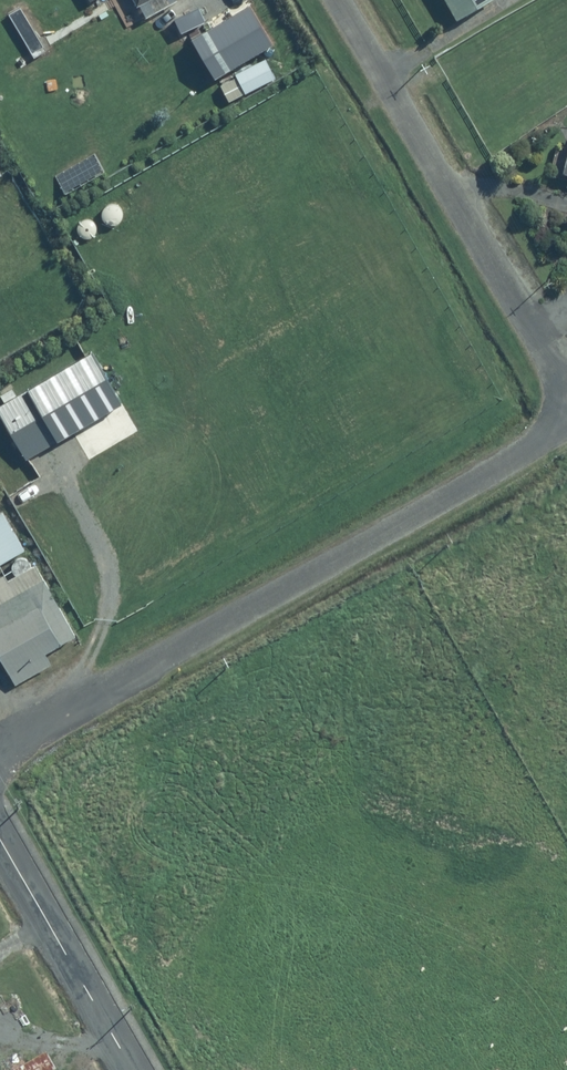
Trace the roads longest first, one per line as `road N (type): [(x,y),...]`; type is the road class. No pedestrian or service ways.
road 1 (residential): [(0,752),(566,421)]
road 2 (residential): [(349,0),(566,371)]
road 3 (unclassified): [(0,837),(133,1069)]

